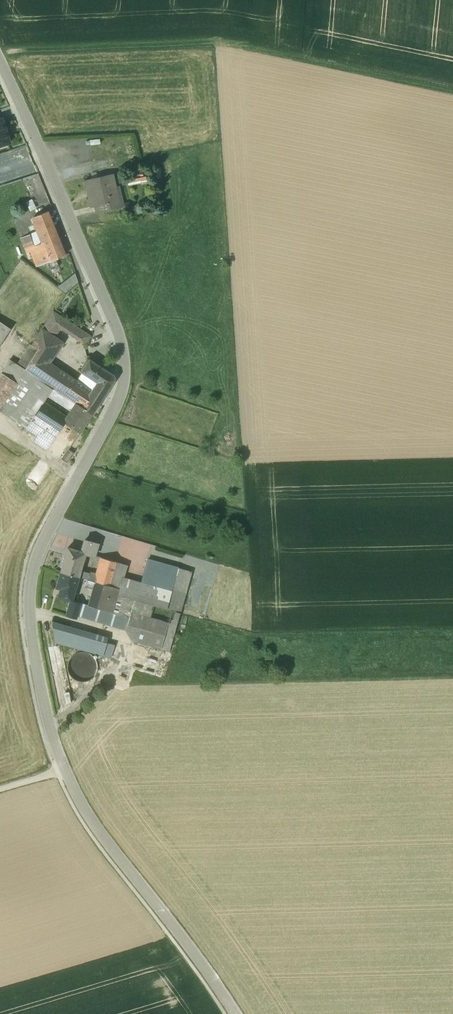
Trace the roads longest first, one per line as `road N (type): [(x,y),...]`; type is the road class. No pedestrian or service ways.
road 1 (tertiary): [(235,1013),(99,833),(52,737),(32,625),(33,574),(121,393),(125,365),(111,312),(0,61)]
road 2 (track): [(0,49),(222,44),(452,92)]

